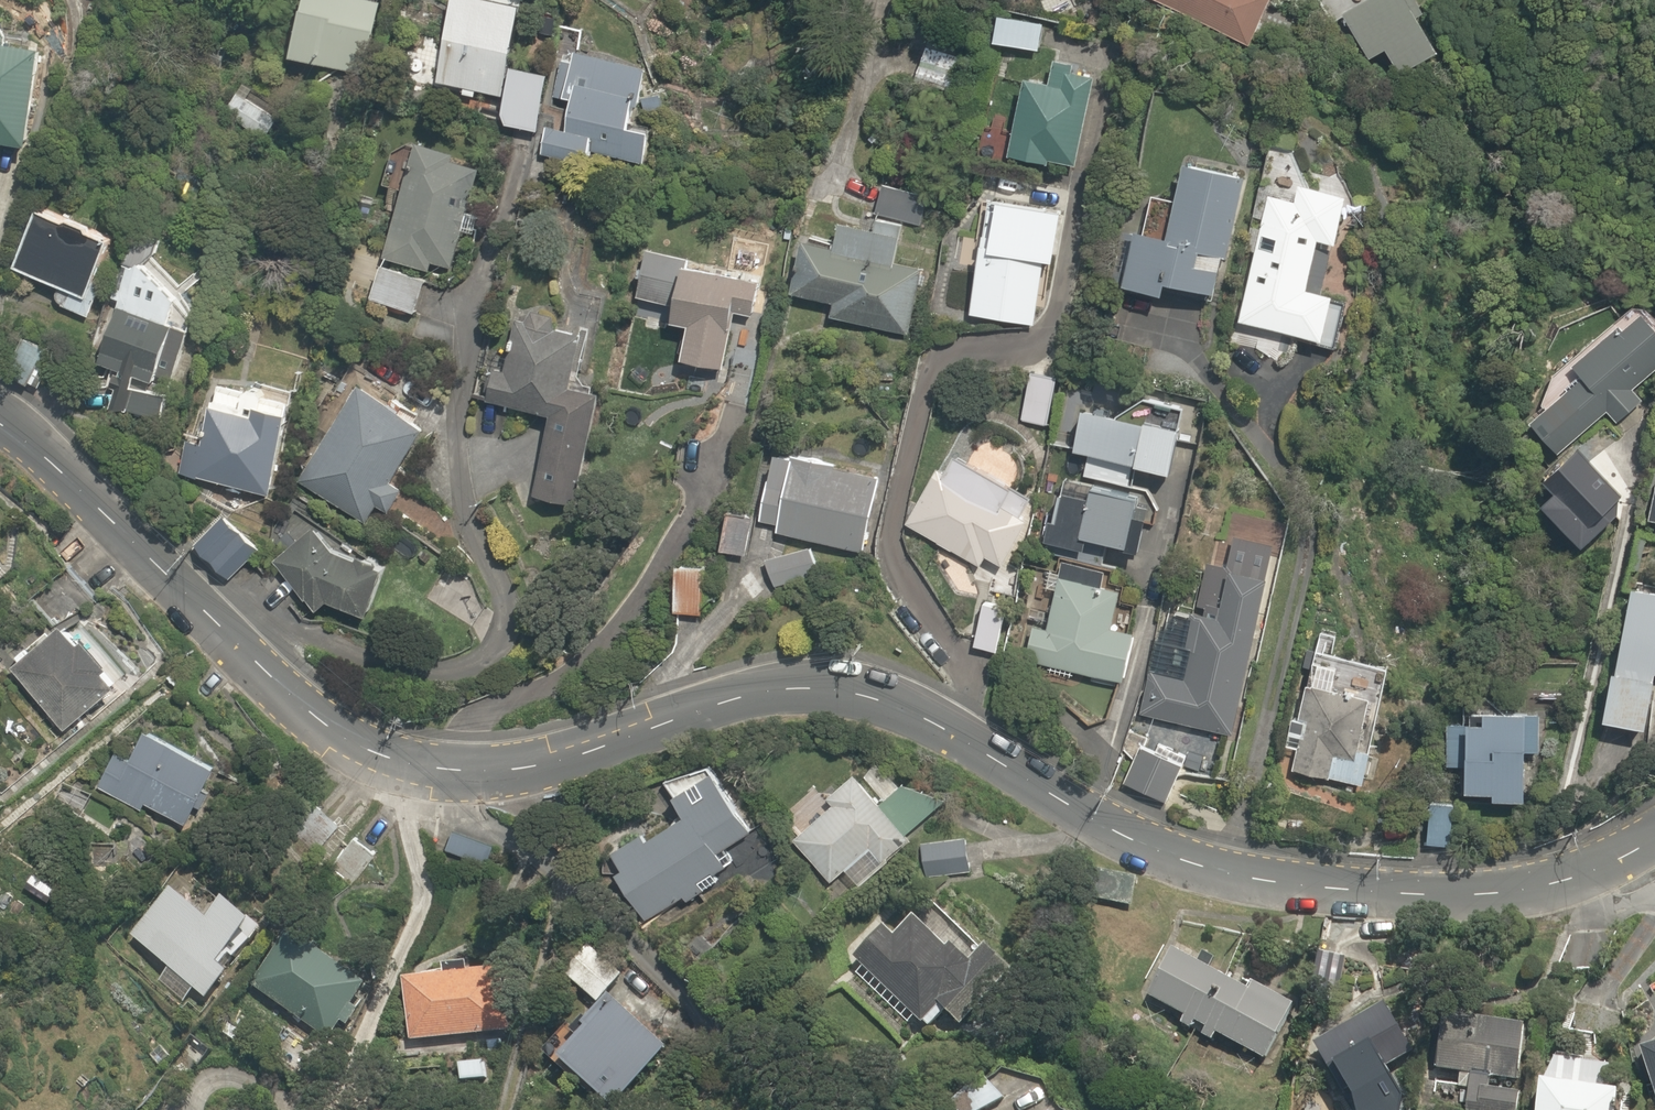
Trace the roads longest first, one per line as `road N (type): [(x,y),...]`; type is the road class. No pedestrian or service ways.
road 1 (tertiary): [(1654,839),(1543,889),(1371,890),(1205,863),(904,707),(822,684),(745,696),(559,758),(483,770),(408,763)]
road 2 (tertiary): [(408,763),(317,712),(86,489),(0,418)]
road 3 (residential): [(408,763),(633,935),(815,1109)]

